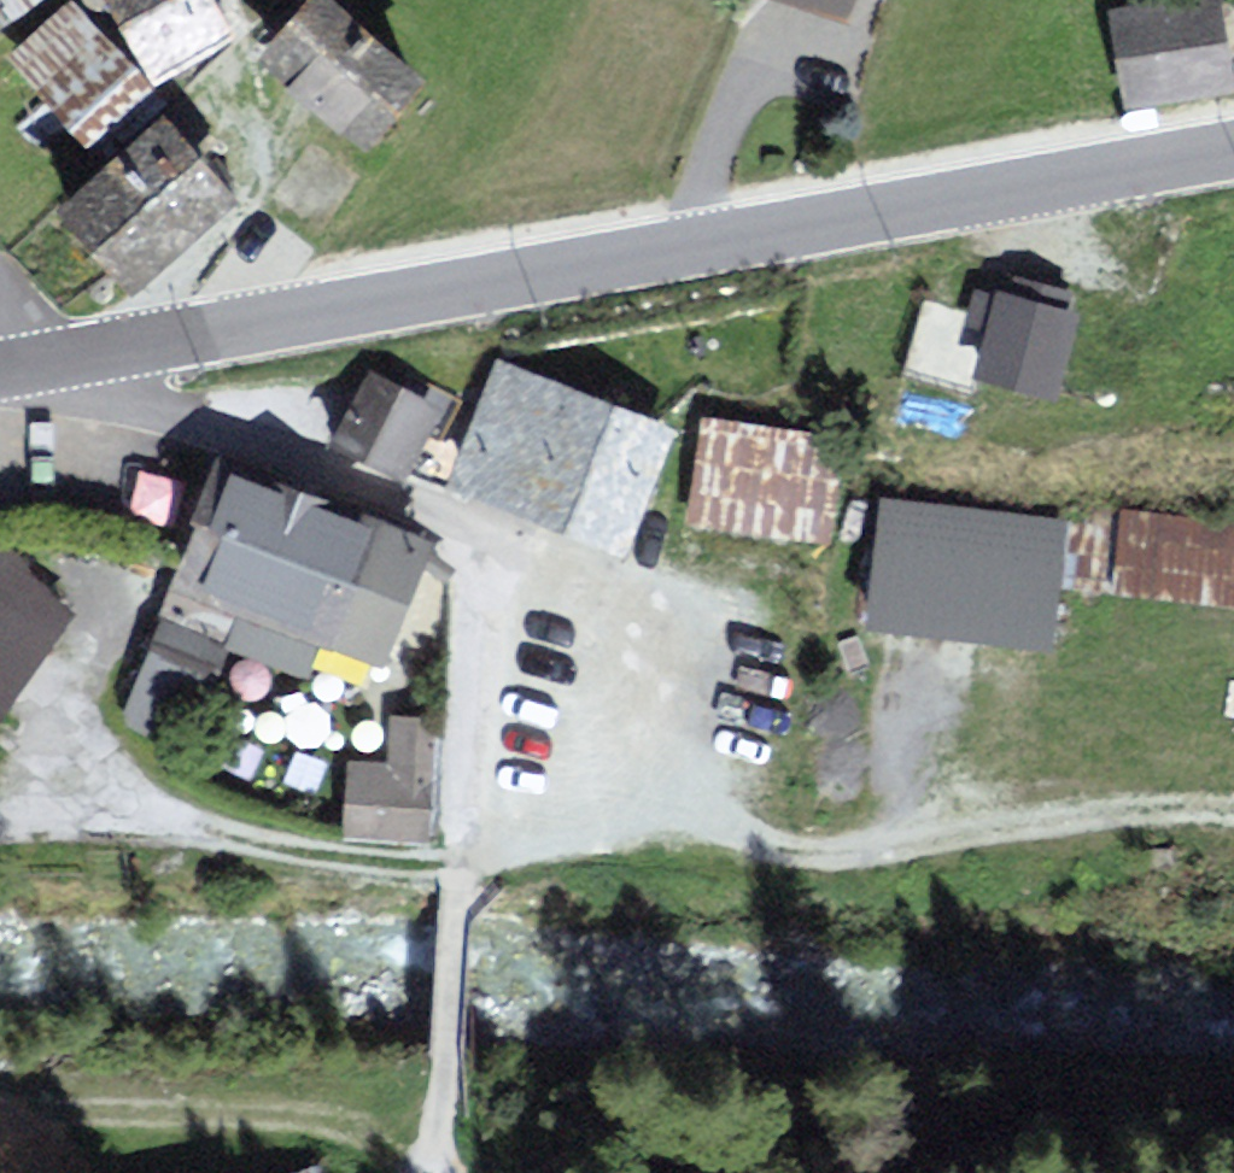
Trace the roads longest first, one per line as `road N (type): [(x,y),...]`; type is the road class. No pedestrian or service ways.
road 1 (tertiary): [(30,364),(1233,149)]
road 2 (track): [(476,542),(620,586),(711,636),(744,718),(720,810),(631,847),(373,863),(163,822),(54,778)]
road 3 (track): [(30,364),(476,542),(440,1131),(428,1172)]
road 4 (track): [(720,810),(809,857),(1109,822),(1233,828)]
road 5 (track): [(422,1172),(374,1138),(259,1110),(0,1114)]

